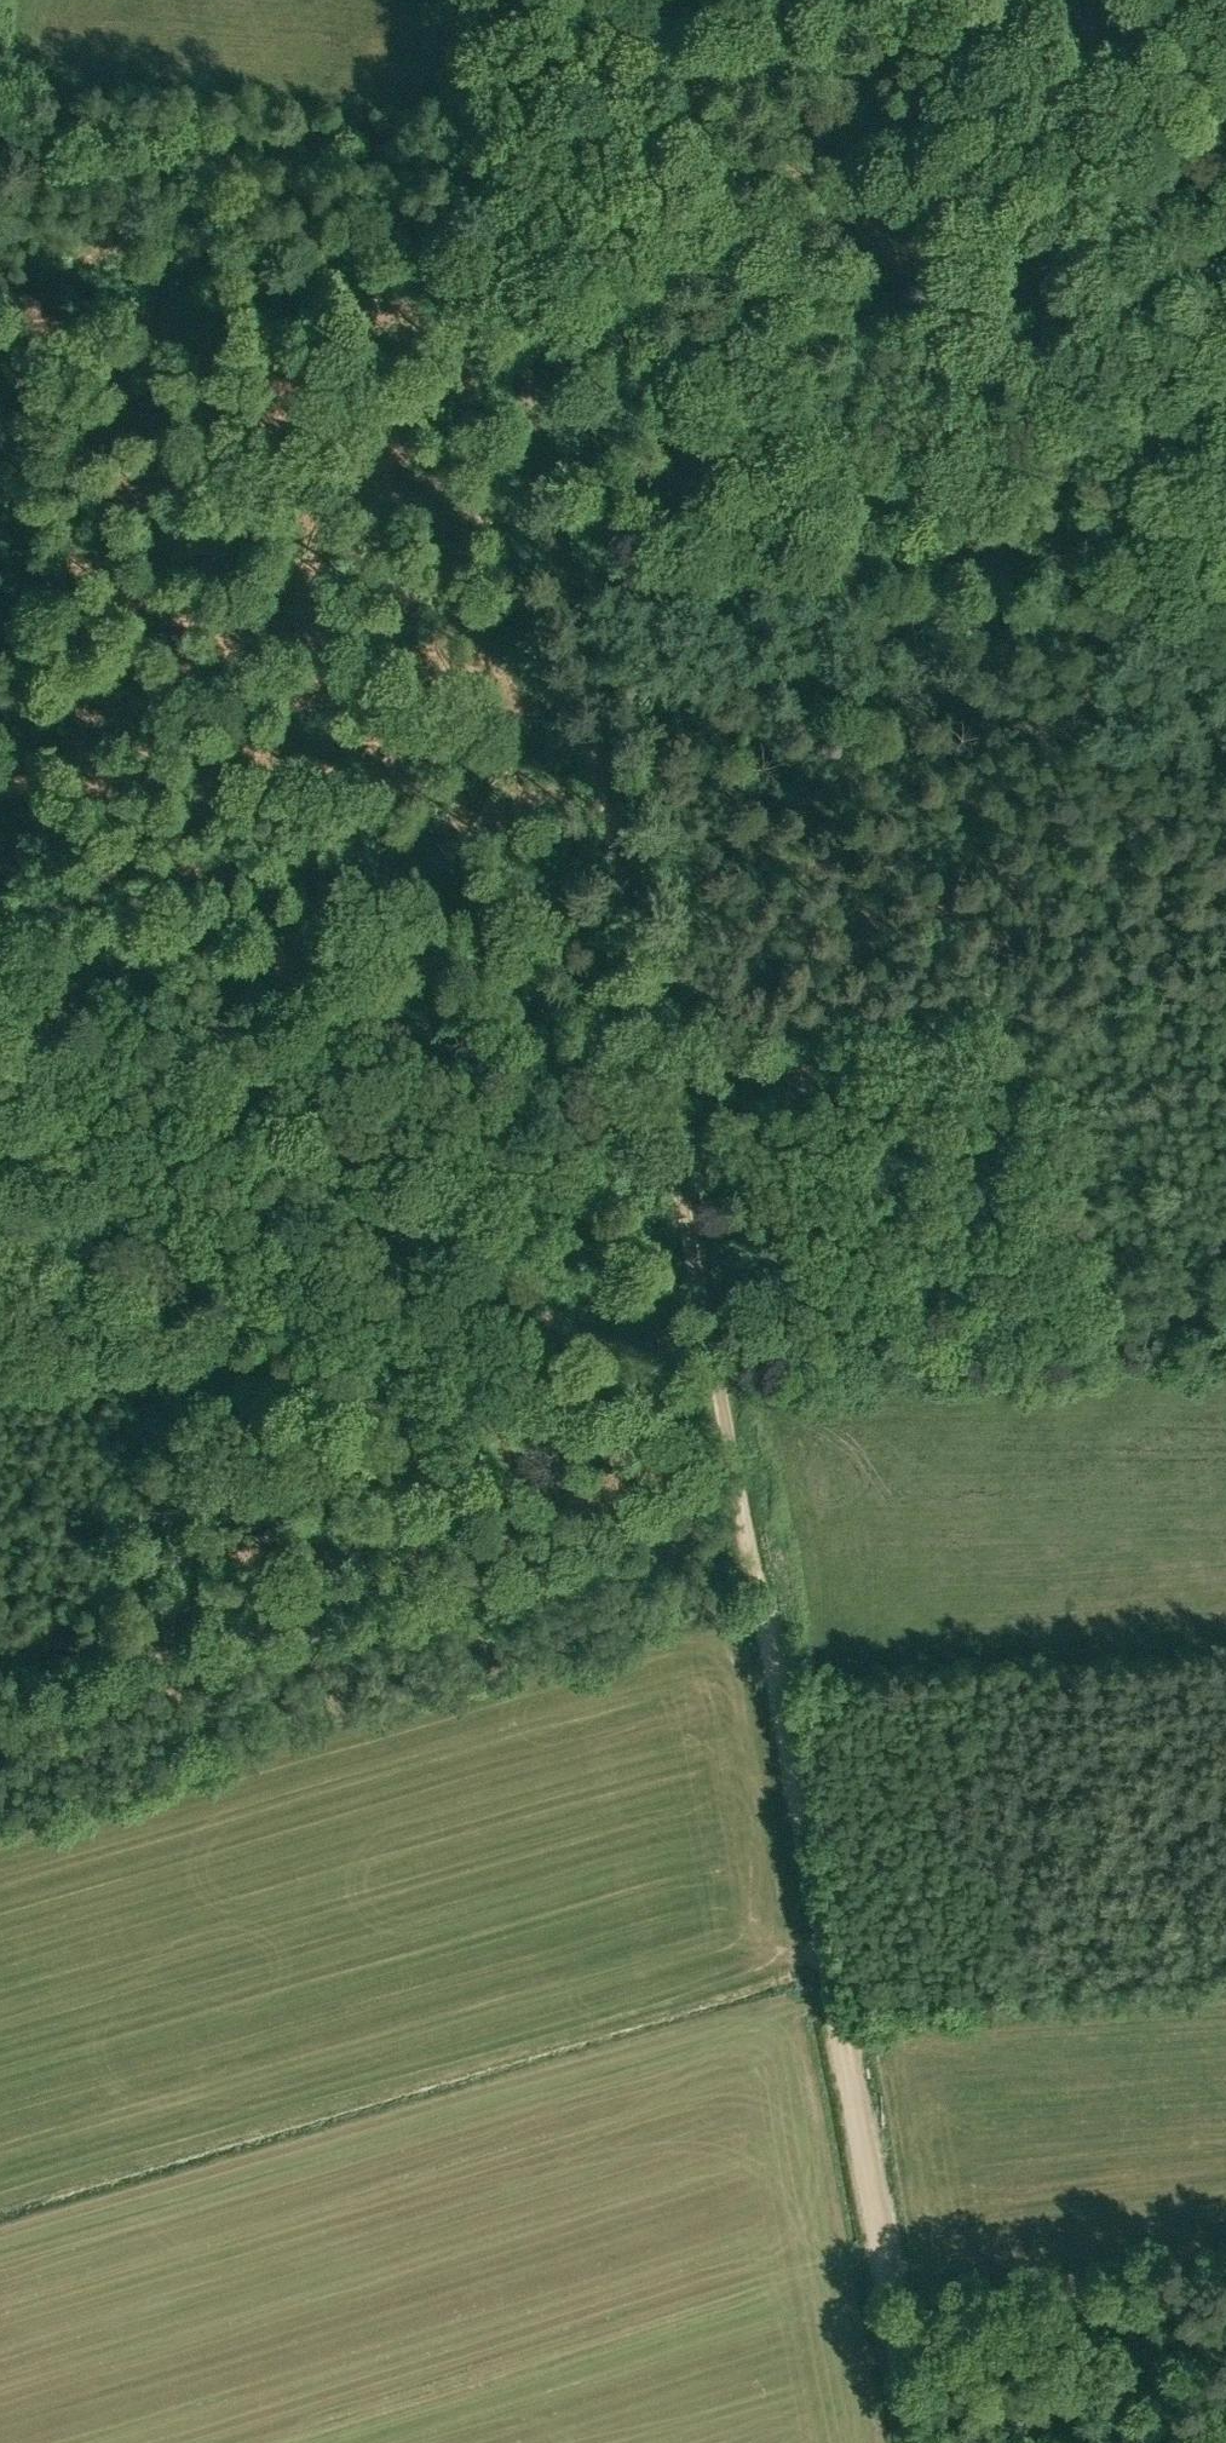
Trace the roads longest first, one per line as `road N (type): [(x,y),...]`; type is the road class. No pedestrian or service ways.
road 1 (track): [(452,0),(918,2442)]

